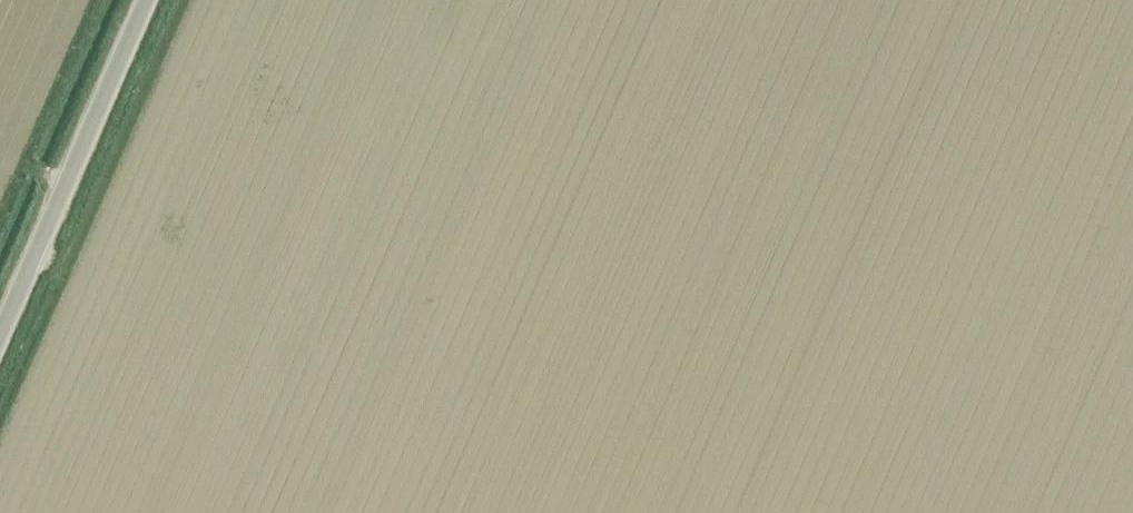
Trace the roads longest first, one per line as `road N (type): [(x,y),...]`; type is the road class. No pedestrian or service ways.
road 1 (unclassified): [(0,334),(146,0)]

